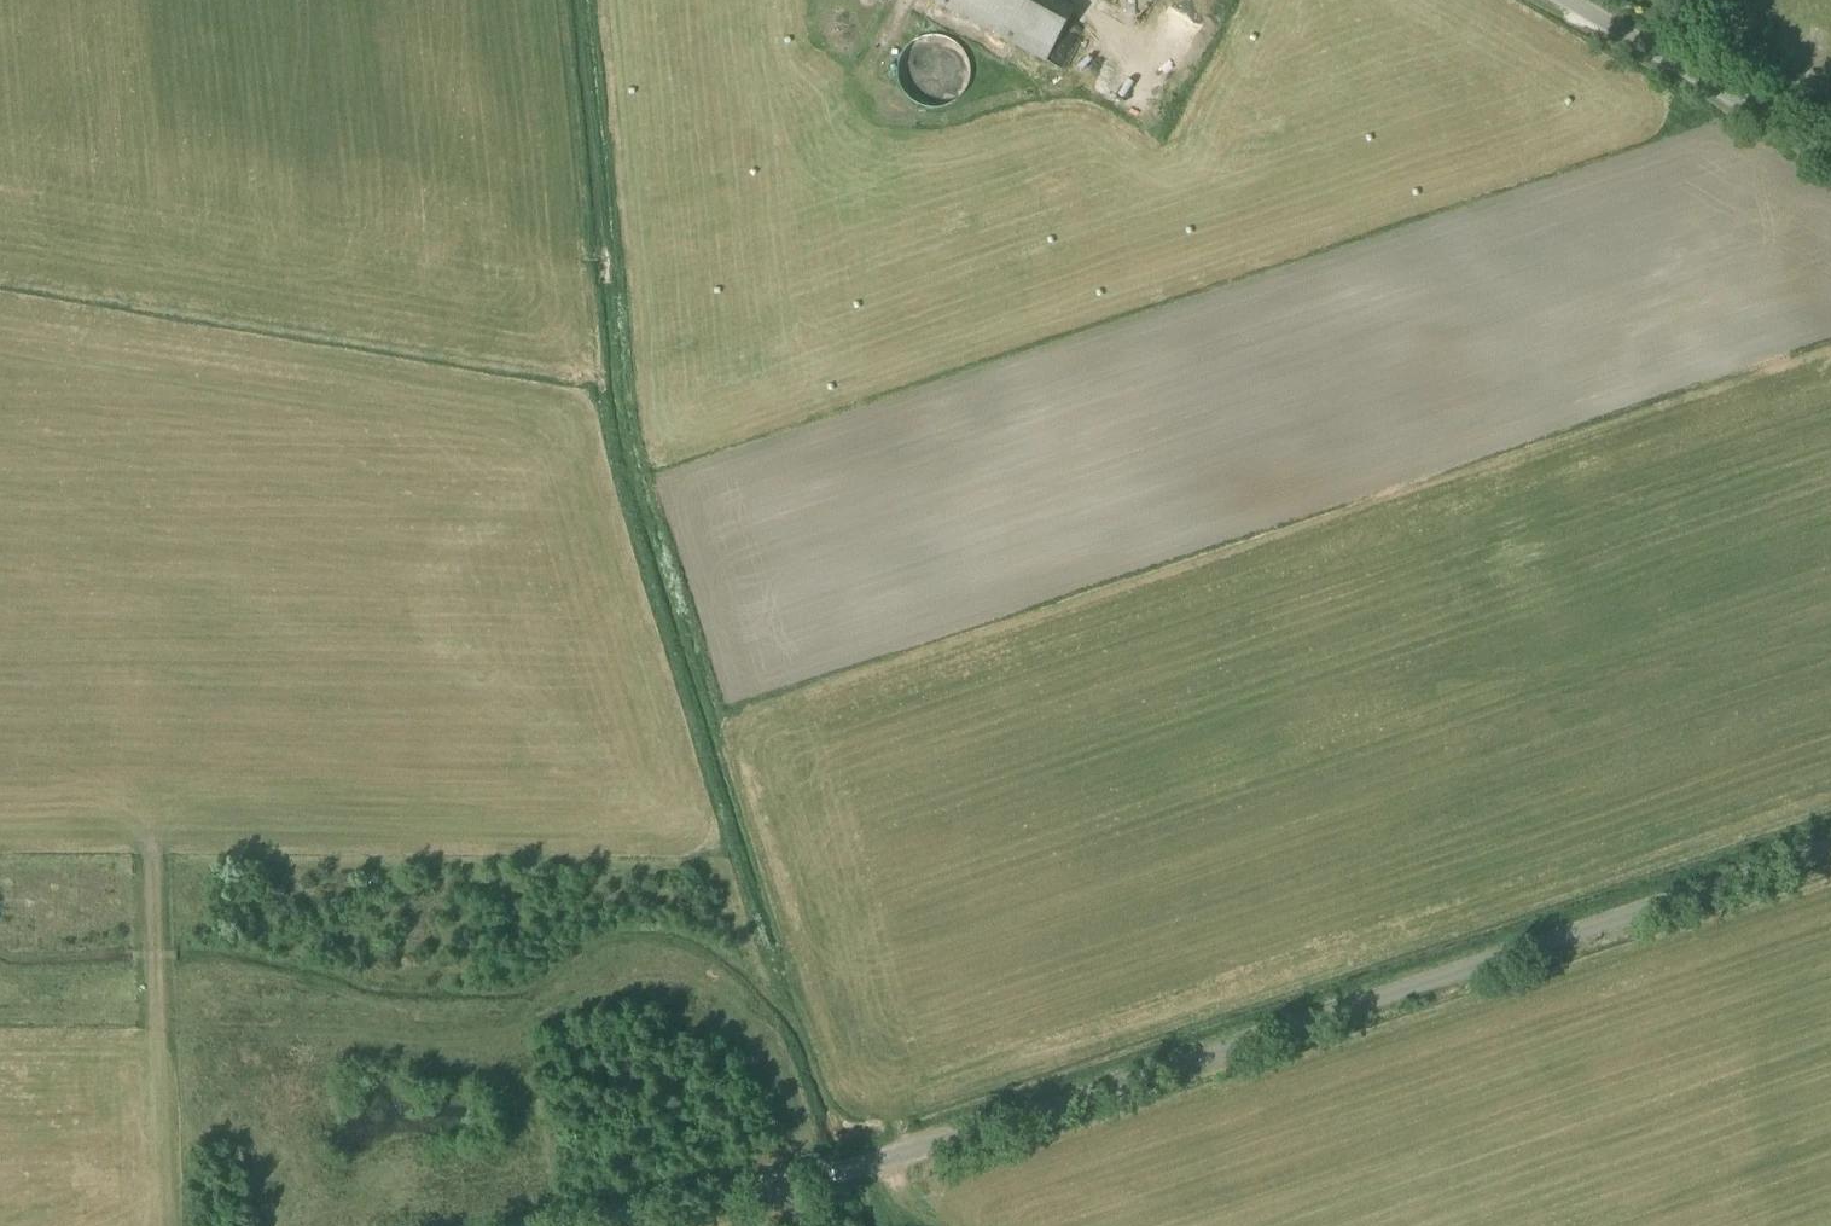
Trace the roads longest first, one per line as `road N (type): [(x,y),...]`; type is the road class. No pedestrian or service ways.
road 1 (unclassified): [(521,1225),(823,1172),(1830,843)]
road 2 (unclassified): [(1830,153),(1567,0)]

